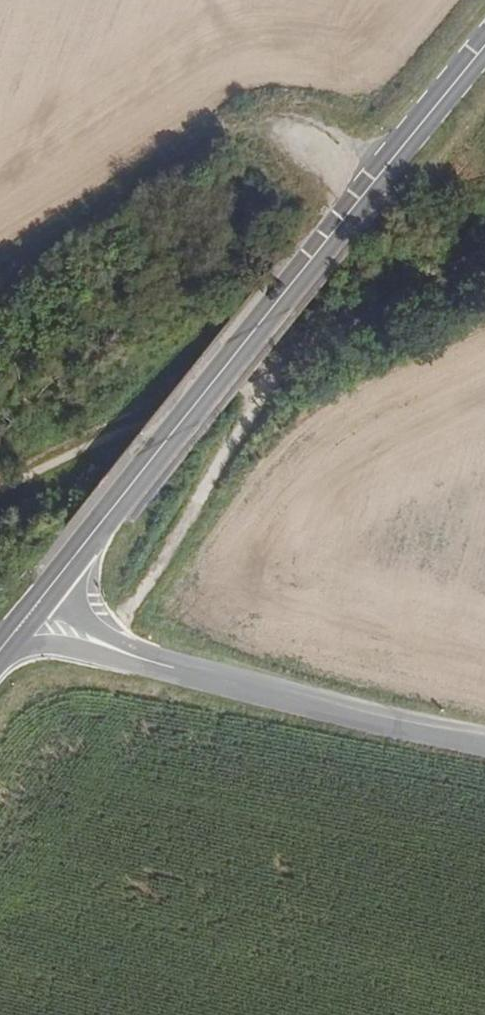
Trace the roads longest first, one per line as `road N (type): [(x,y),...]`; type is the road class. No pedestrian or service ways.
road 1 (primary): [(29,615),(484,50)]
road 2 (tertiary): [(484,744),(100,645),(29,615)]
road 3 (track): [(0,255),(212,139),(269,123),(372,189)]
road 4 (track): [(274,360),(191,515),(100,645)]

